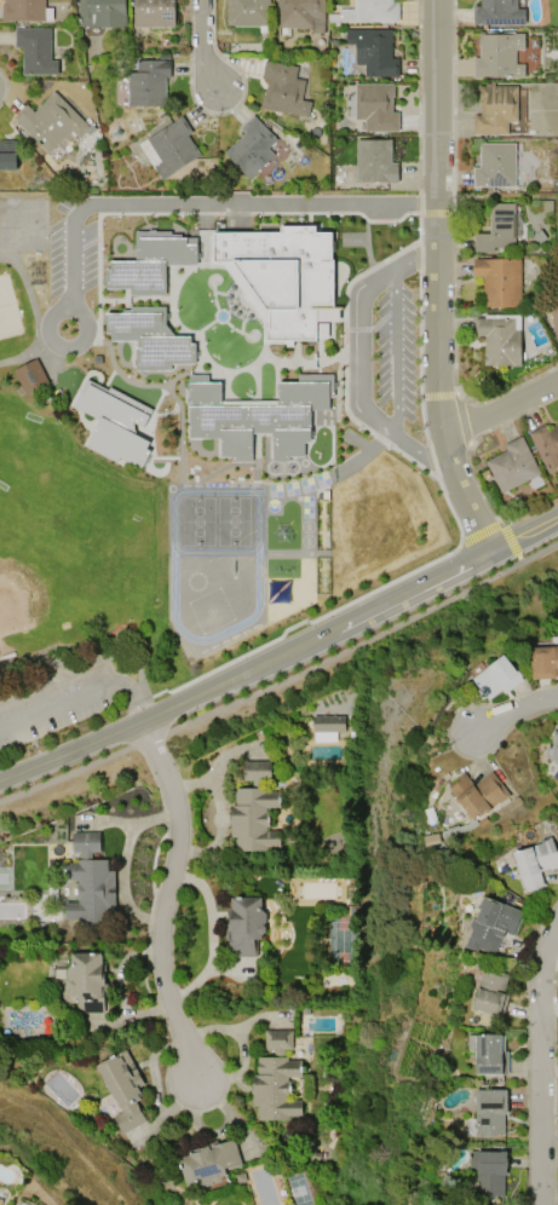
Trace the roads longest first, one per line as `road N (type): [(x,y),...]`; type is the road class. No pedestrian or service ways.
road 1 (tertiary): [(557,519),(0,784)]
road 2 (residential): [(434,0),(442,437),(484,558)]
road 3 (residential): [(148,720),(178,819),(160,963),(199,1077)]
road 4 (residential): [(542,1204),(540,1014),(548,942),(557,929)]
road 5 (residential): [(442,437),(557,385)]

